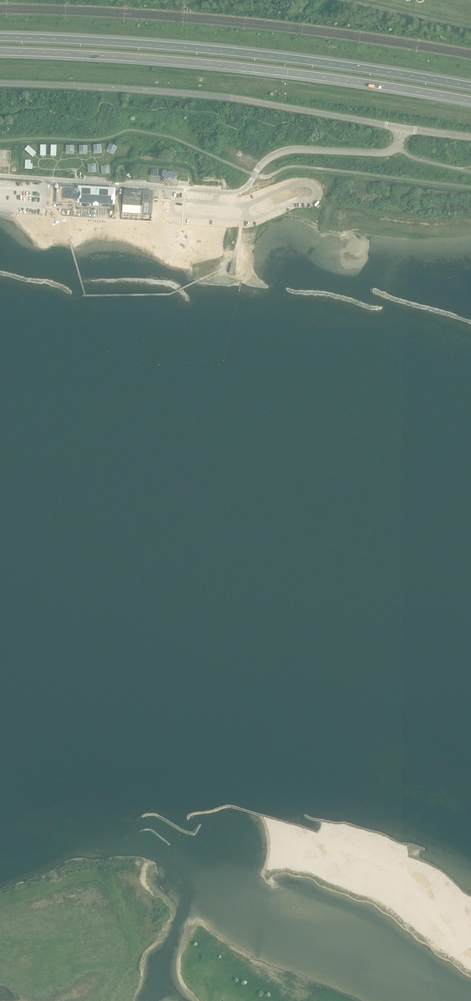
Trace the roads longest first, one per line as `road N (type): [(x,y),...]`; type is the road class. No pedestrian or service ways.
road 1 (trunk): [(0,51),(215,64),(470,101)]
road 2 (trunk): [(470,85),(231,51),(0,37)]
road 3 (unclassified): [(0,84),(175,93),(401,128)]

